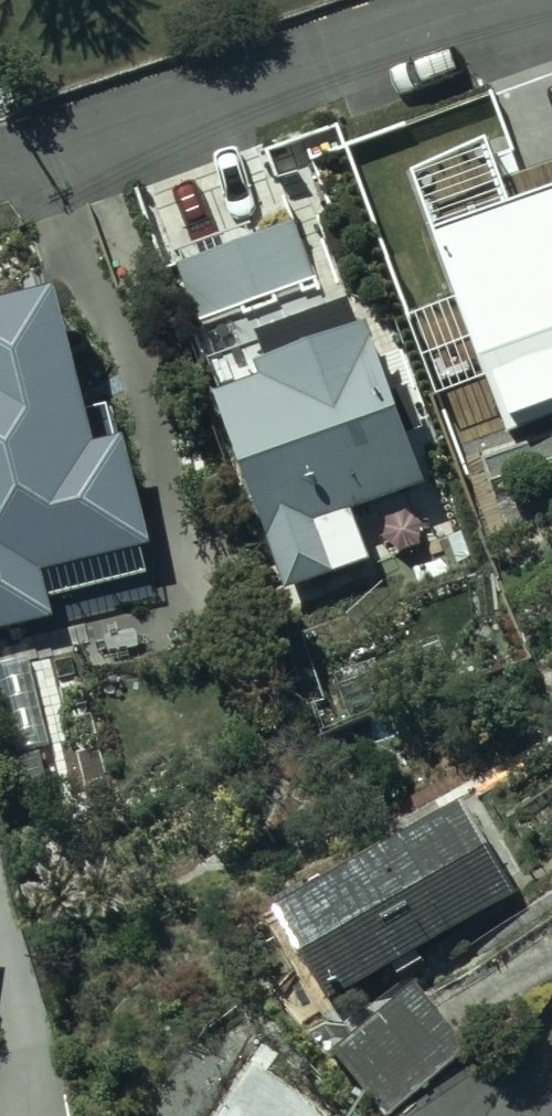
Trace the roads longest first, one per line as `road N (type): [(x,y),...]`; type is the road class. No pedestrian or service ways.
road 1 (residential): [(481,0),(0,144)]

